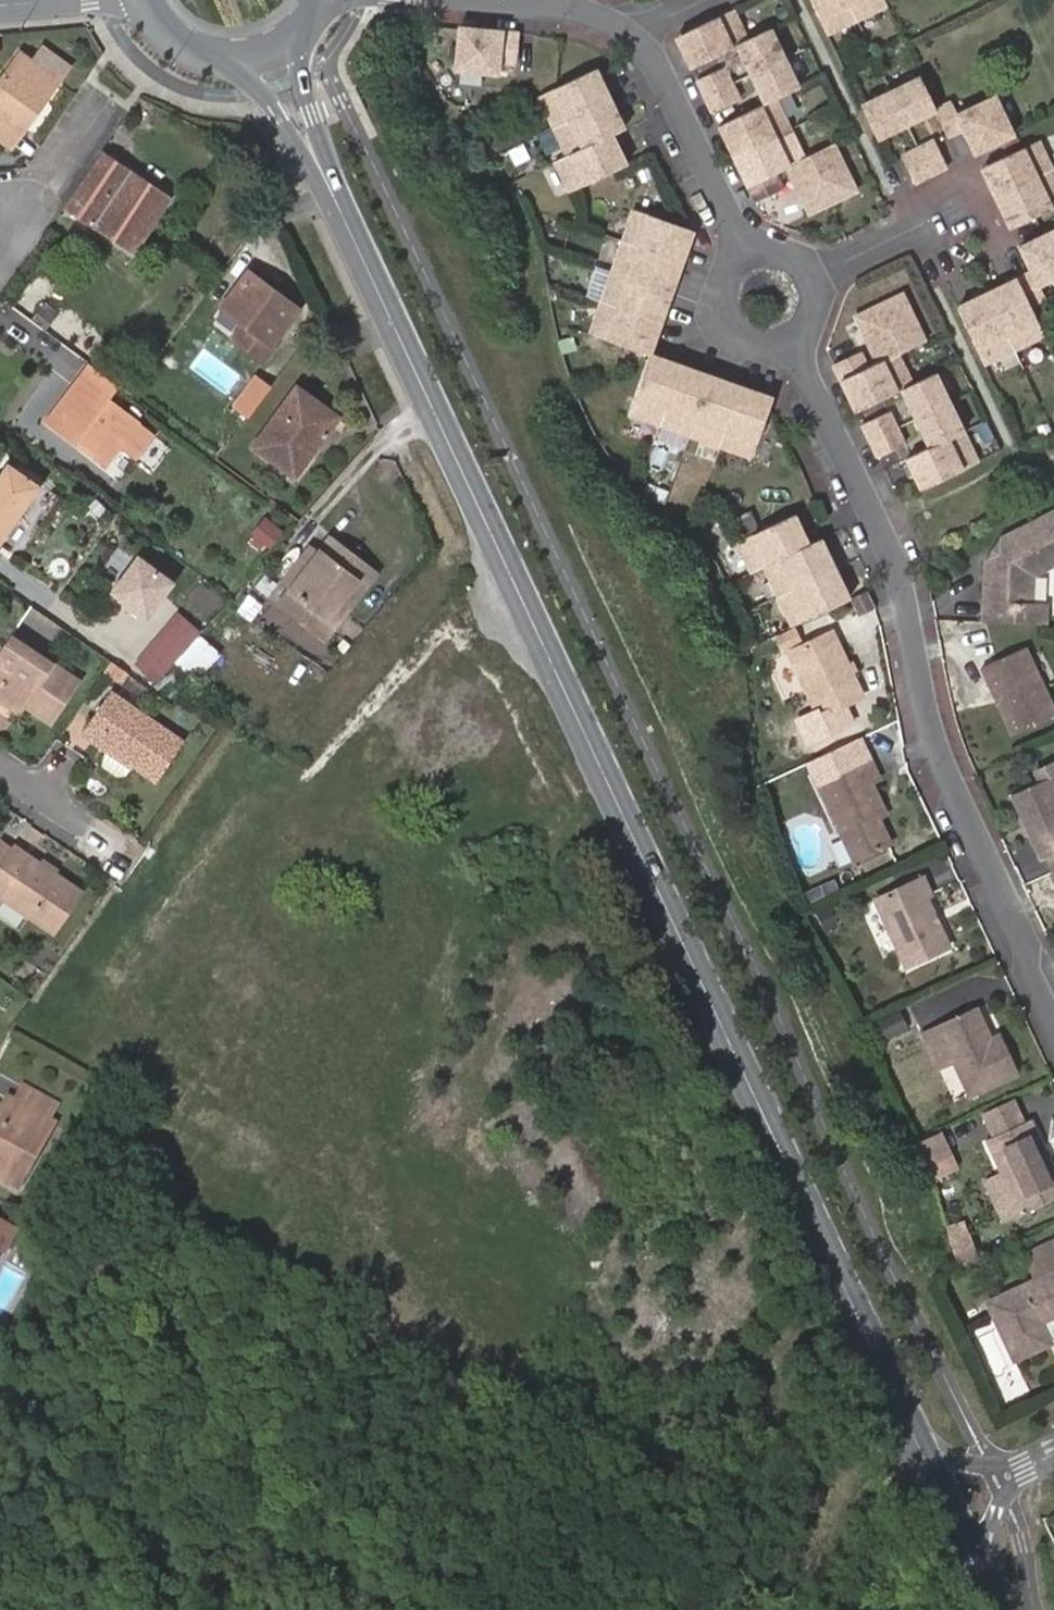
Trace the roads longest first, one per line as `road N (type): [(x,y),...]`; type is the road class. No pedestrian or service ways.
road 1 (secondary): [(928,1465),(310,151)]
road 2 (residential): [(793,332),(896,570),(925,722),(1026,942),(1030,981),(1053,1031)]
road 3 (residential): [(639,39),(730,221),(759,259)]
road 4 (residential): [(976,199),(810,281)]
road 5 (residential): [(107,98),(19,218)]
road 6 (residential): [(759,259),(736,278),(733,307),(764,337),(793,332)]
road 7 (secondary): [(230,59),(310,151)]
road 8 (secondary): [(310,151),(300,30)]

